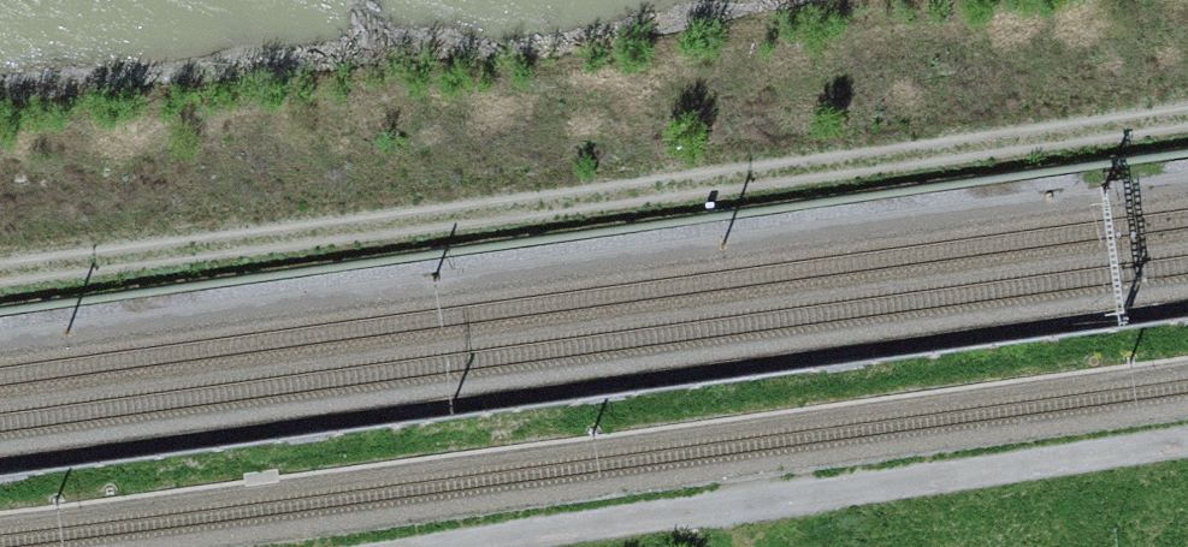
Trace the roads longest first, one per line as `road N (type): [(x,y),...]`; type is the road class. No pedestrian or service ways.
road 1 (track): [(0,274),(1187,117)]
road 2 (unclassified): [(1187,455),(556,546)]

